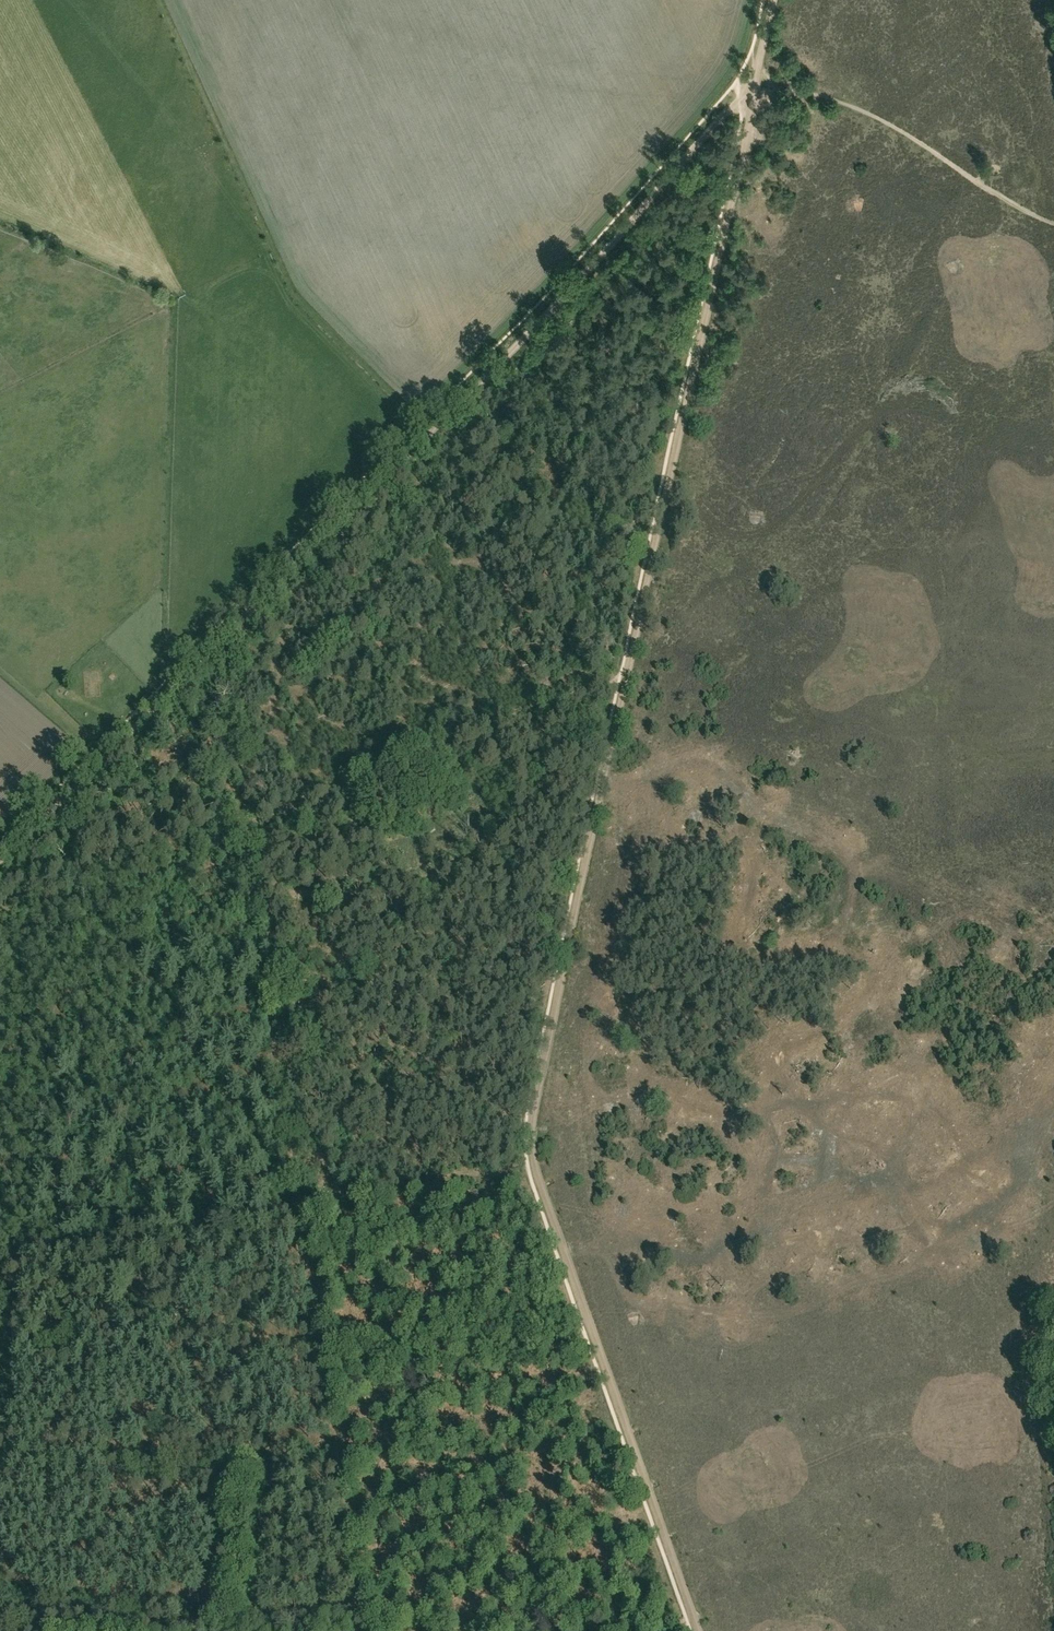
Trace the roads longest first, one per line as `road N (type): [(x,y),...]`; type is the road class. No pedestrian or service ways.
road 1 (track): [(701,1630),(532,1144),(625,680)]
road 2 (track): [(755,81),(517,342),(143,718)]
road 3 (track): [(625,680),(755,81)]
road 4 (track): [(143,718),(0,863)]

